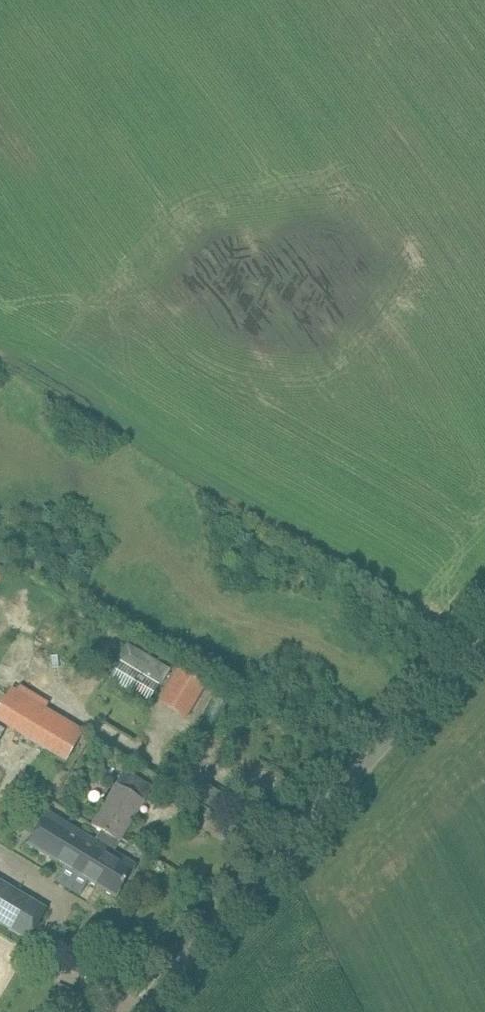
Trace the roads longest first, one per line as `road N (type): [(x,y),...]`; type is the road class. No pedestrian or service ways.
road 1 (unclassified): [(136,1011),(484,644)]

